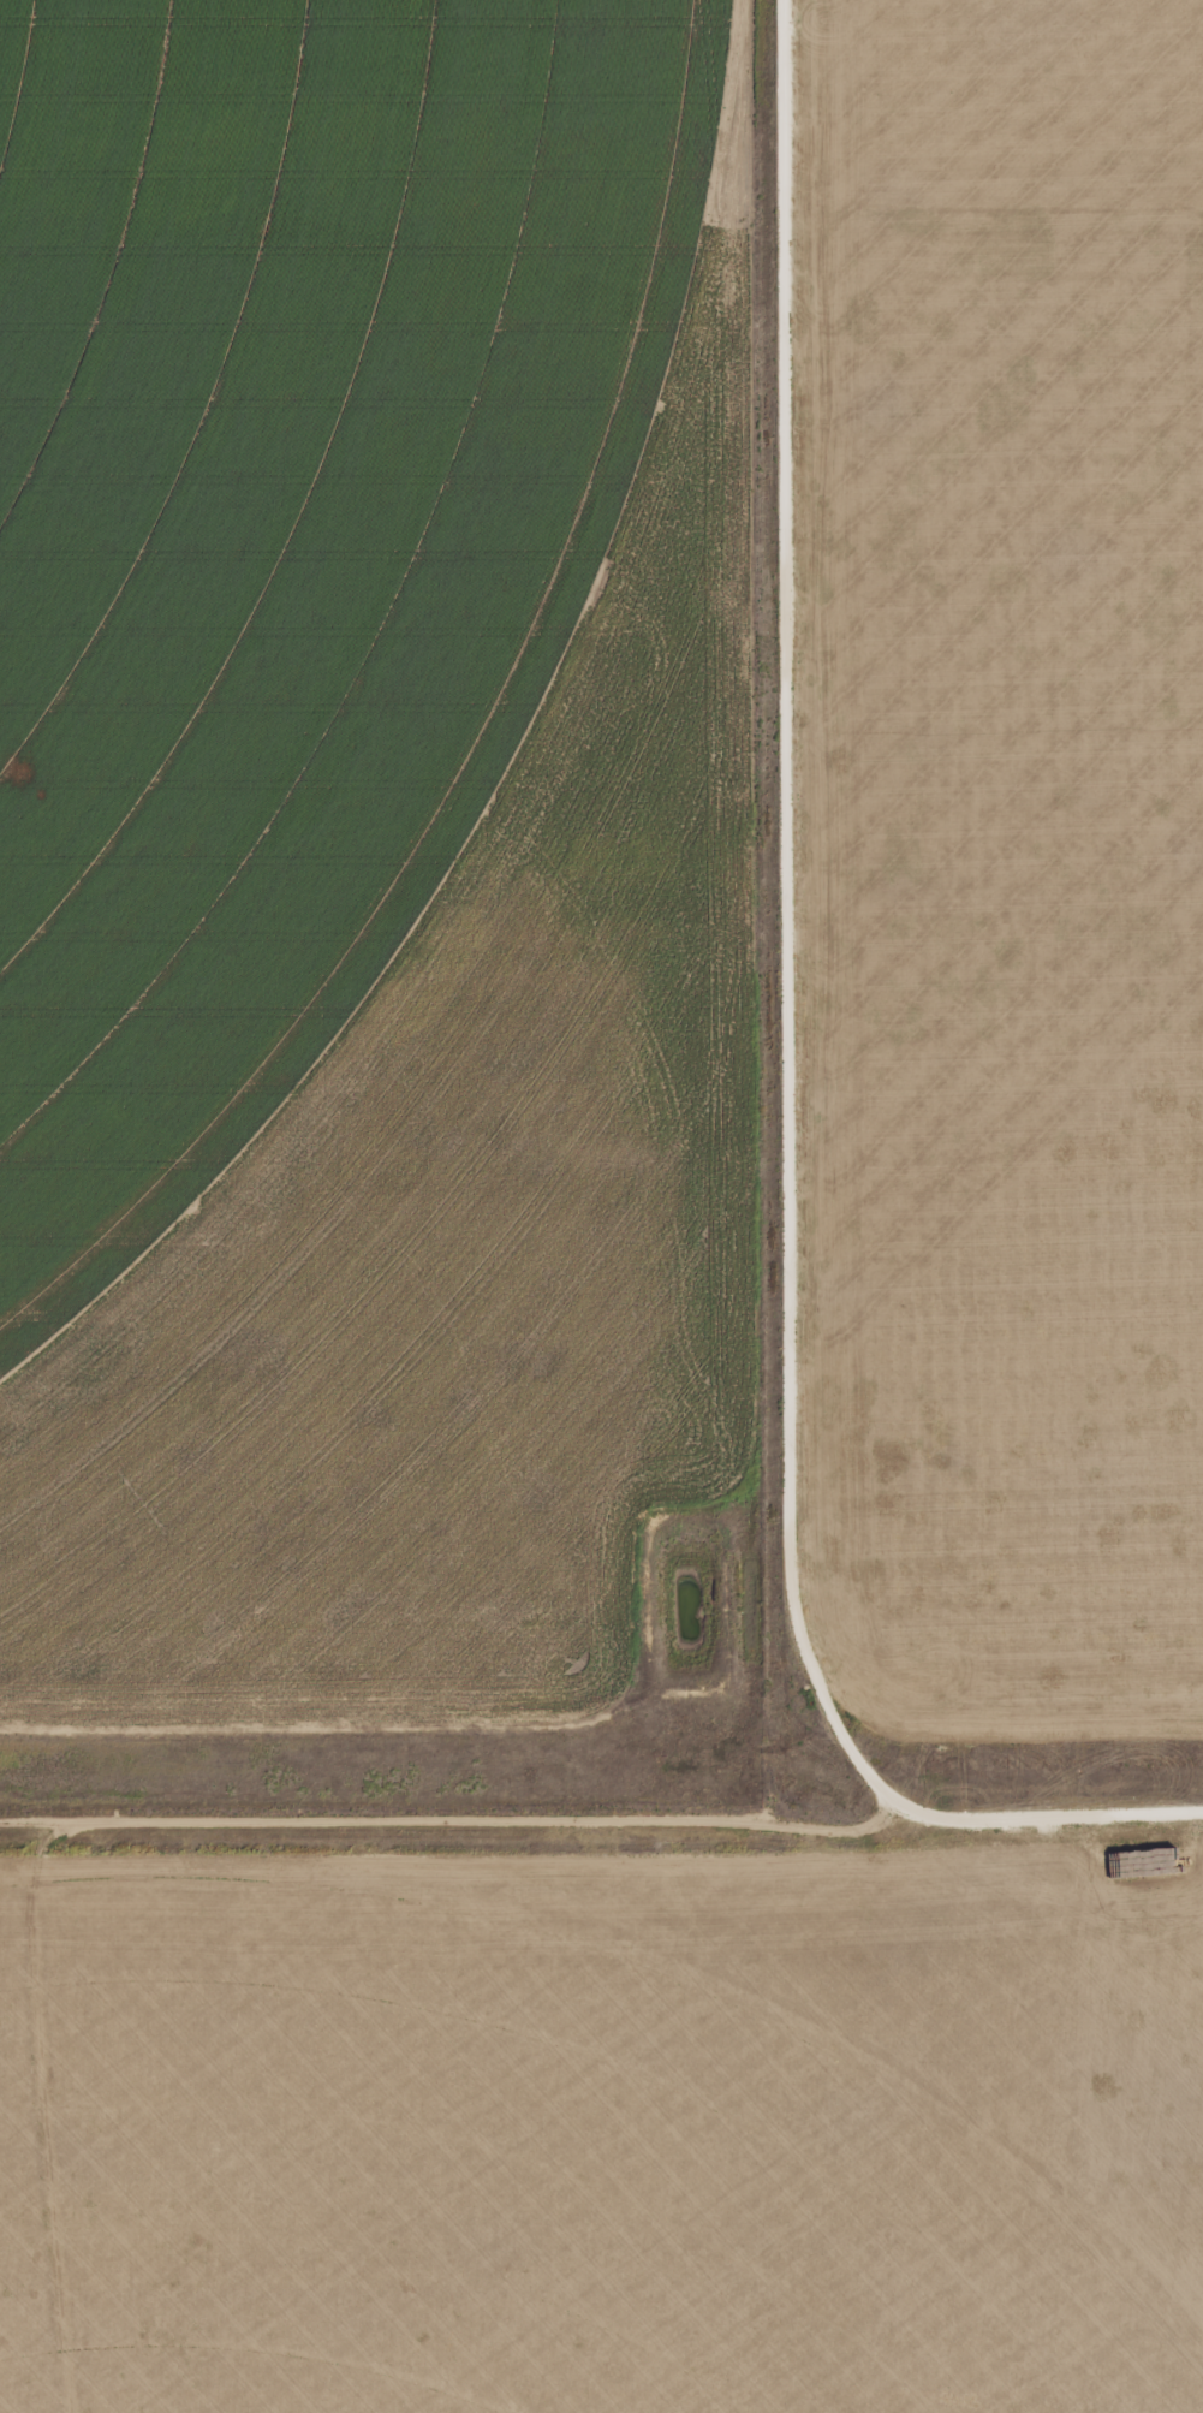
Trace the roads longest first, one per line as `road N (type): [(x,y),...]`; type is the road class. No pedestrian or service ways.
road 1 (residential): [(1202,1818),(879,1813),(816,1776),(797,0)]

